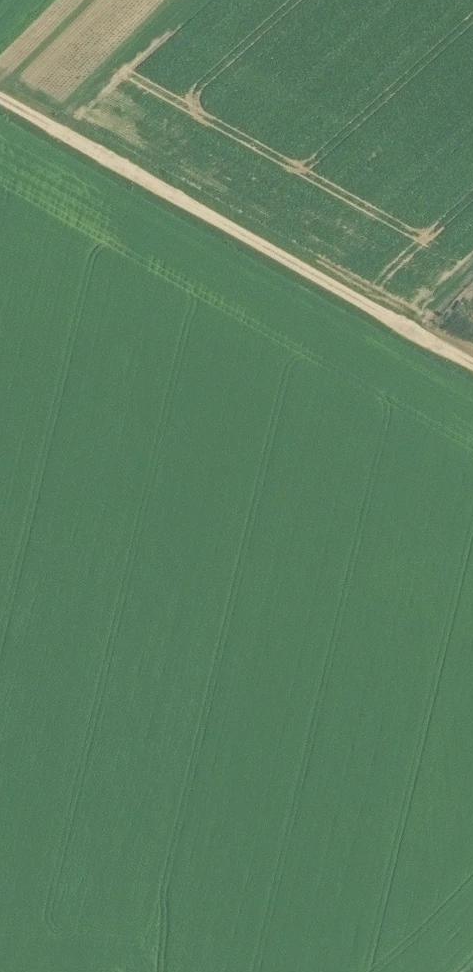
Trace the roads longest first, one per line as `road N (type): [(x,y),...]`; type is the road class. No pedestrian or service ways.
road 1 (track): [(0,98),(472,360)]

